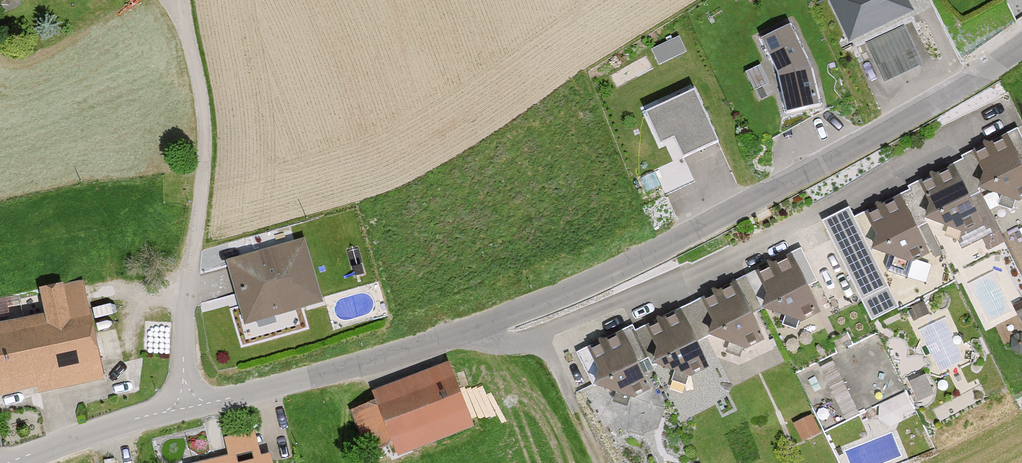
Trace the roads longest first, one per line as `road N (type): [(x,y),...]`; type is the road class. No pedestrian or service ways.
road 1 (residential): [(1021,43),(842,152),(487,325),(192,404)]
road 2 (residential): [(192,404),(183,354),(206,133),(180,0)]
road 3 (residential): [(192,404),(20,462)]

